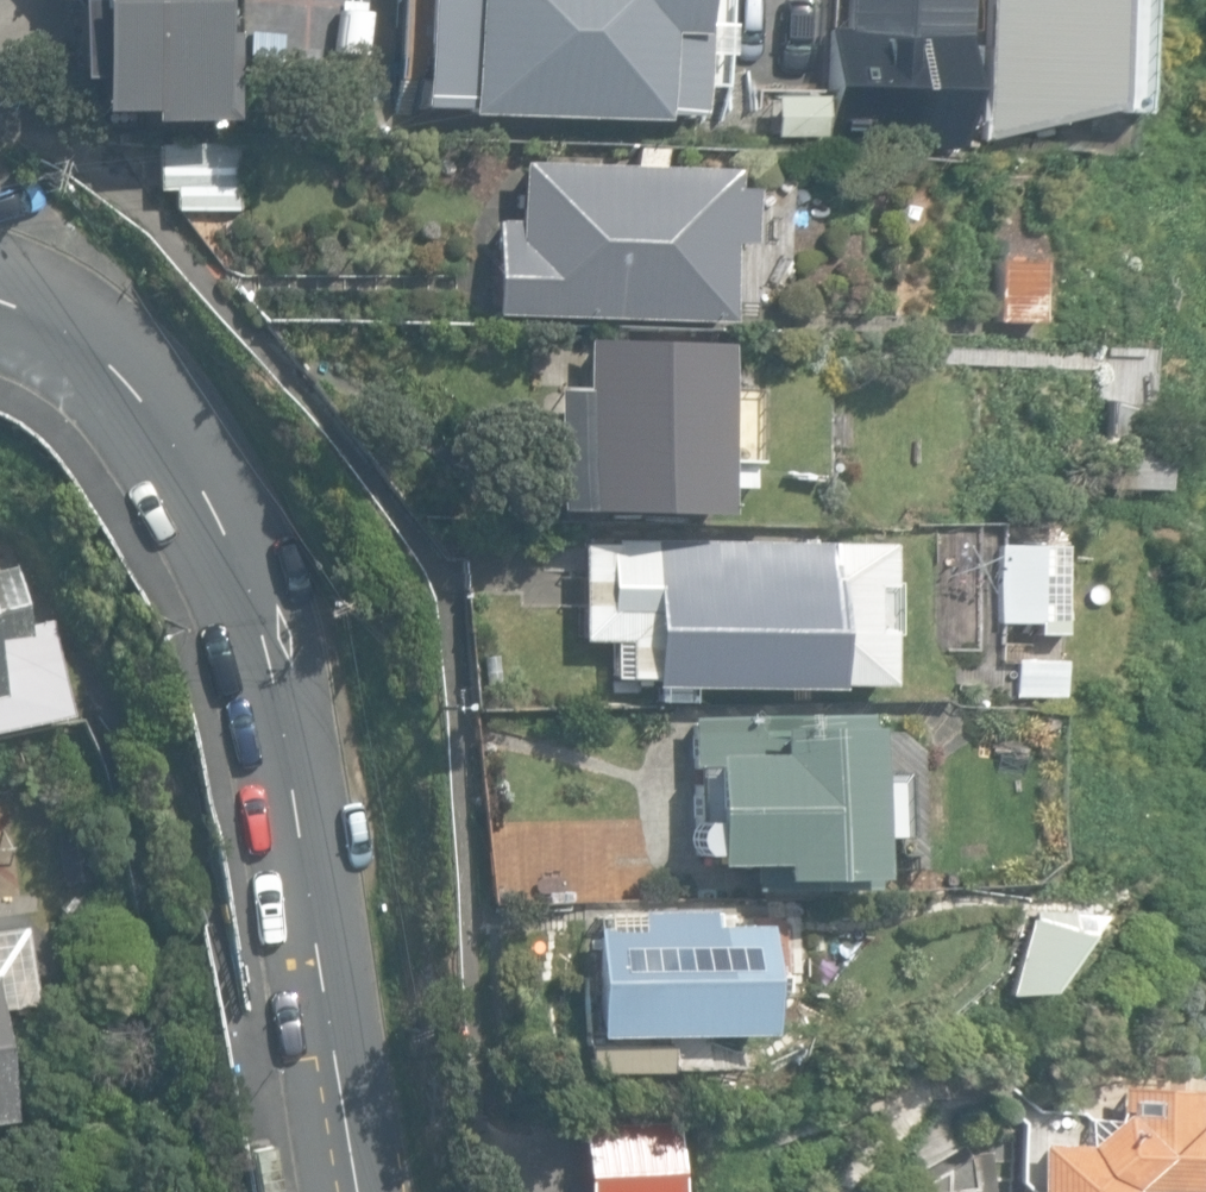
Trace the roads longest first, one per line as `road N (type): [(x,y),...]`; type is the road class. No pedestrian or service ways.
road 1 (residential): [(360,1191),(291,756),(254,584),(183,475),(73,340),(0,317)]

